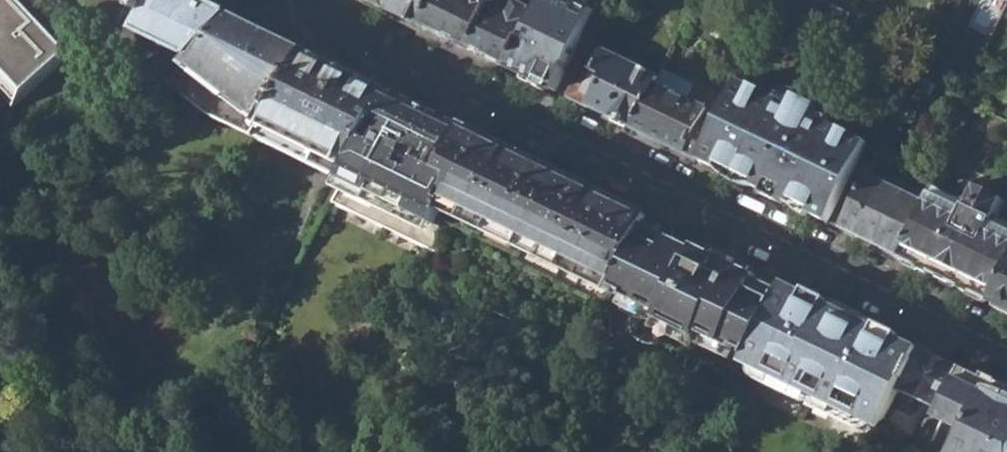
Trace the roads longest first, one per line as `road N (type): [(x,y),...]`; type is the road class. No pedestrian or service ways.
road 1 (residential): [(1006,354),(360,37),(318,0)]

